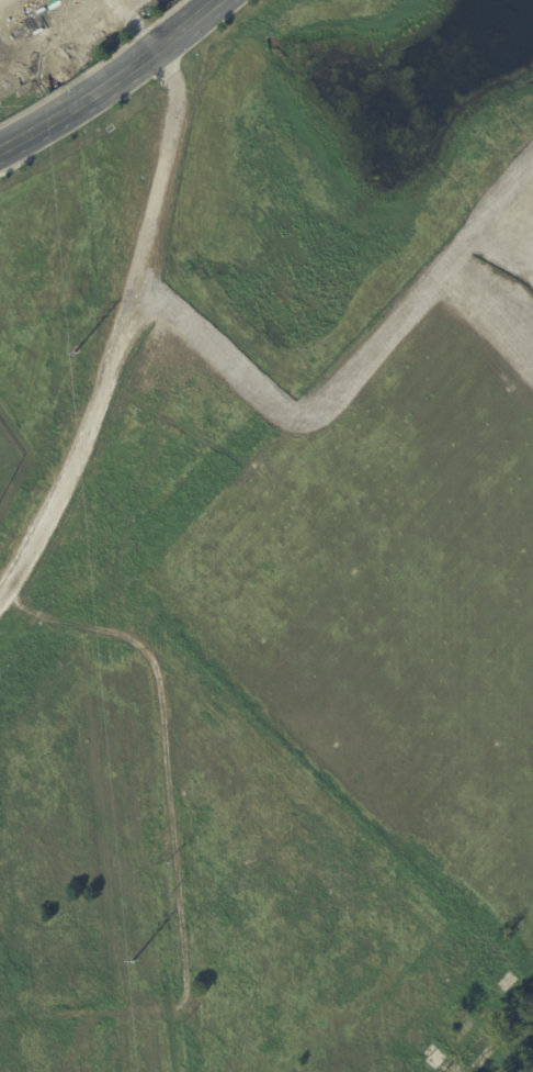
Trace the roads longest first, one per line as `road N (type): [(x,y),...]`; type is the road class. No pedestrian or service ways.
road 1 (track): [(157,47),(175,80),(168,153),(109,380),(75,467),(0,602)]
road 2 (tertiary): [(0,149),(98,91),(216,0)]

